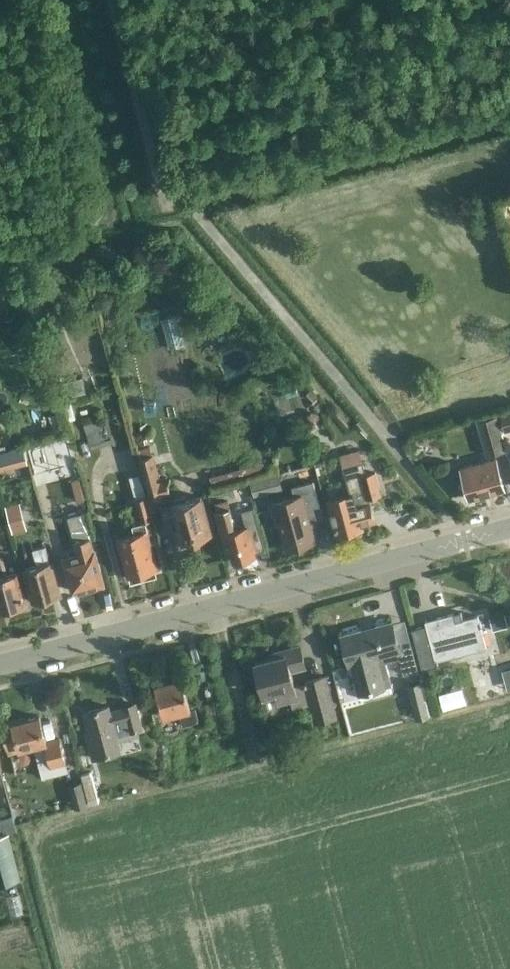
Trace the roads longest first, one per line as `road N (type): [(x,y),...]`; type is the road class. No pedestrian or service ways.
road 1 (tertiary): [(0,665),(509,530)]

